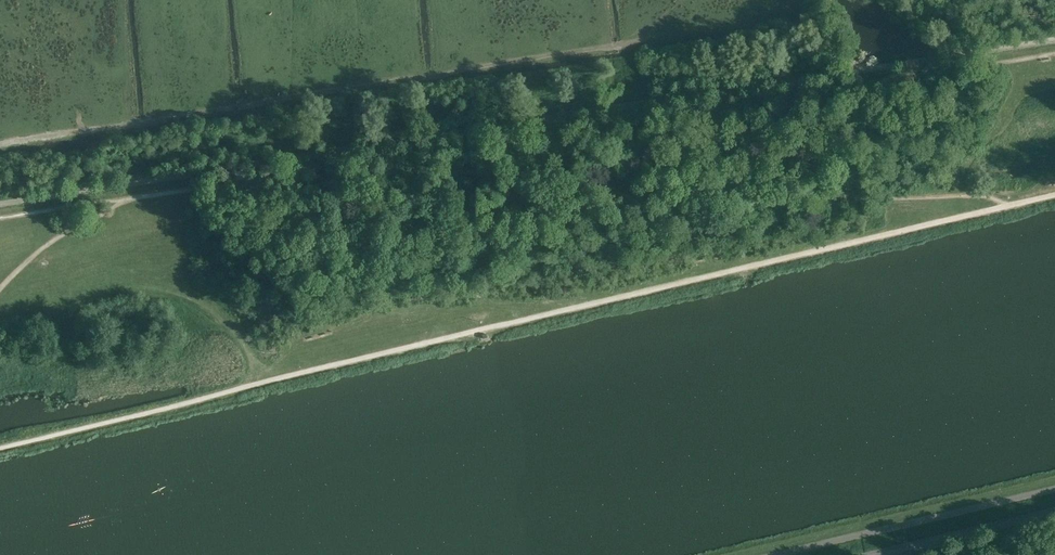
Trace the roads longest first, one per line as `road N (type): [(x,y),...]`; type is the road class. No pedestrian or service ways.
road 1 (track): [(0,147),(587,51)]
road 2 (tertiary): [(880,554),(1054,512)]

